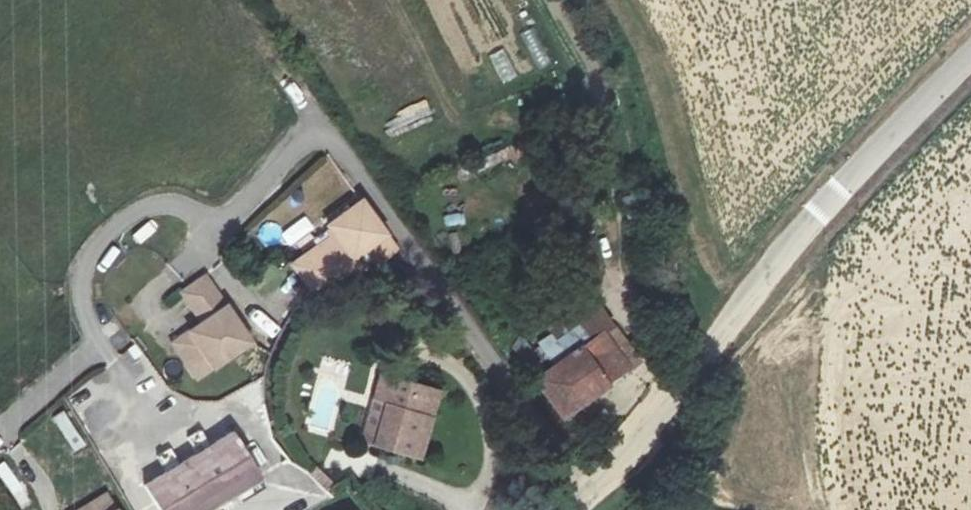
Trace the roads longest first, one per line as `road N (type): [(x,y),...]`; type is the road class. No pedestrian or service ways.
road 1 (unclassified): [(970,55),(794,239),(666,409)]
road 2 (residential): [(666,409),(575,509)]

